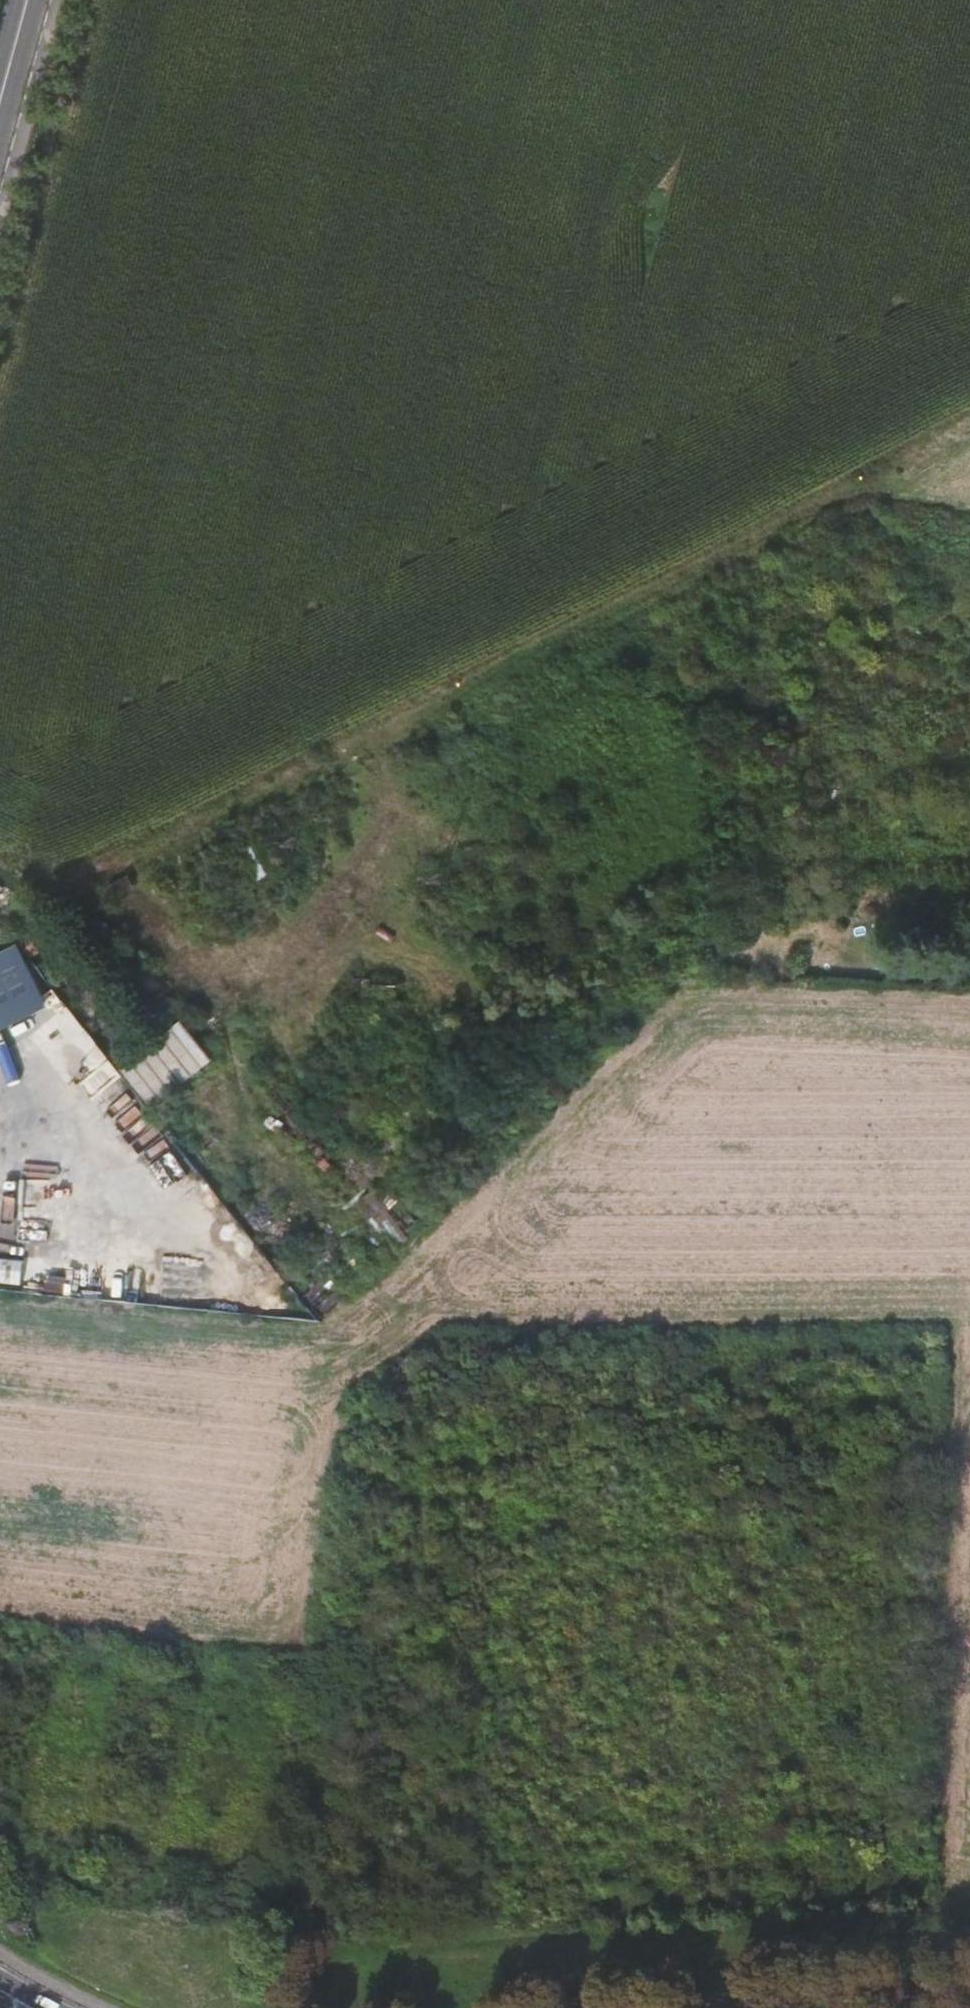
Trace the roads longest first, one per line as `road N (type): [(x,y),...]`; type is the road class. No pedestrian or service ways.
road 1 (secondary): [(0,145),(39,0)]

